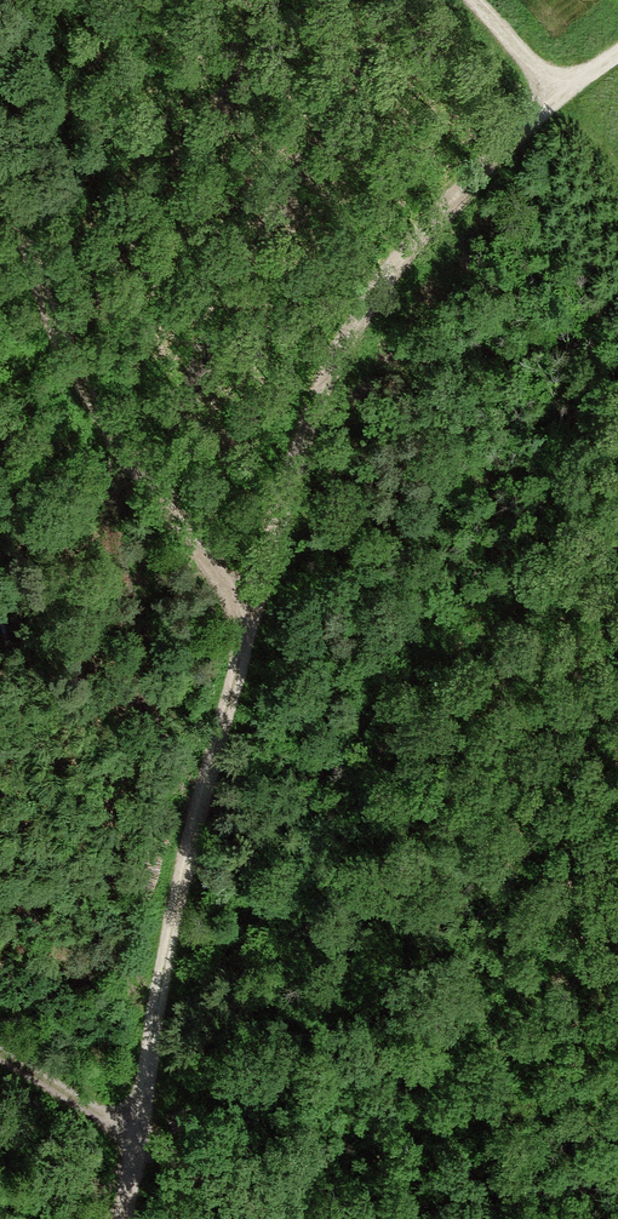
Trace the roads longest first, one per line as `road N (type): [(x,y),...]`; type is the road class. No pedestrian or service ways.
road 1 (track): [(134,1218),(178,885),(245,632),(60,345),(0,156)]
road 2 (track): [(474,0),(561,93),(365,299),(318,396),(245,632)]
road 3 (track): [(256,1218),(0,1054)]

